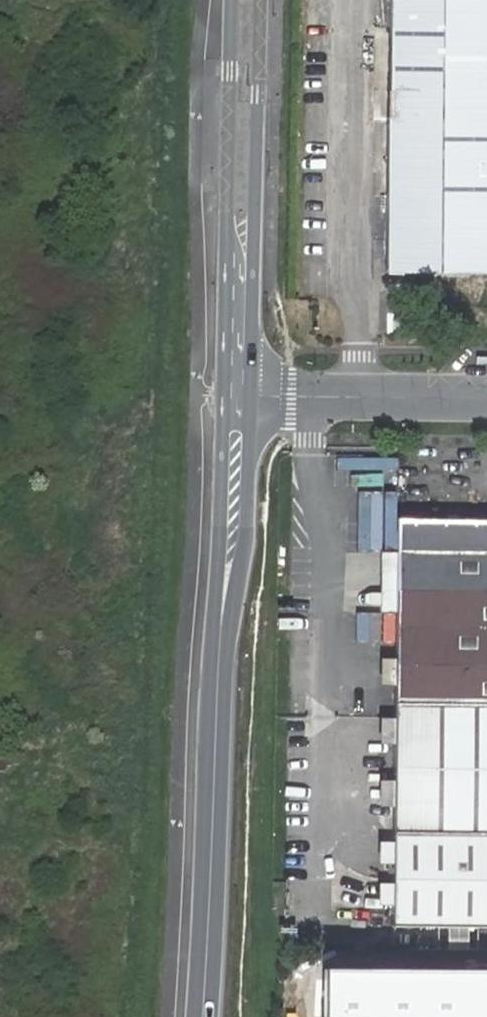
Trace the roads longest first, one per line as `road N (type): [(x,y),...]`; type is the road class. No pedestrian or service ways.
road 1 (secondary): [(201,1016),(237,396)]
road 2 (secondary): [(237,396),(245,0)]
road 3 (unclassified): [(486,399),(237,396)]

